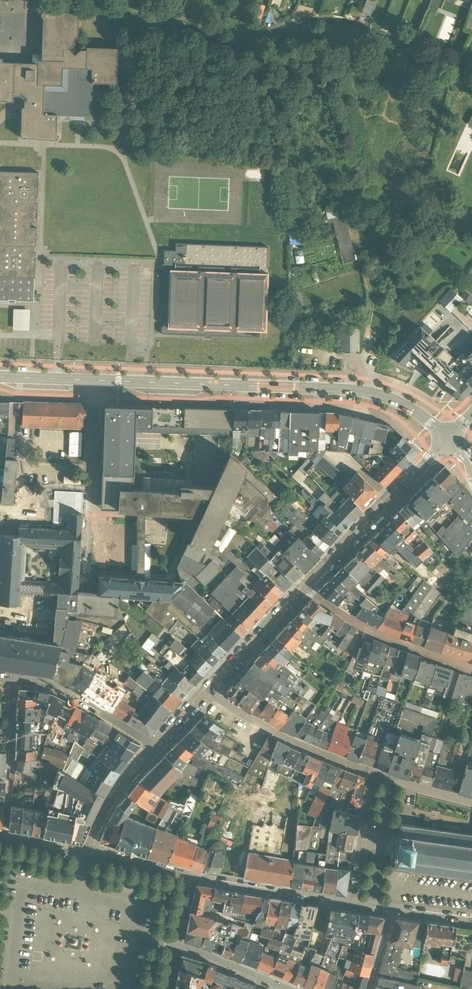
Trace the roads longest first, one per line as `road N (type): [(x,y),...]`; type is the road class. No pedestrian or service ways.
road 1 (tertiary): [(448,437),(409,406),(361,389),(0,376)]
road 2 (residential): [(448,437),(307,588)]
road 3 (residential): [(206,689),(270,730),(370,772)]
road 4 (residential): [(307,588),(374,632),(471,669)]
road 5 (residential): [(353,902),(186,878)]
road 6 (residential): [(6,840),(11,679)]
road 7 (residential): [(154,745),(73,695),(11,679)]
road 8 (residential): [(307,588),(206,689)]
road 9 (residential): [(14,909),(5,985),(69,988)]
road 10 (residential): [(154,745),(99,814),(90,857)]
road 11 (residential): [(353,902),(370,772)]

